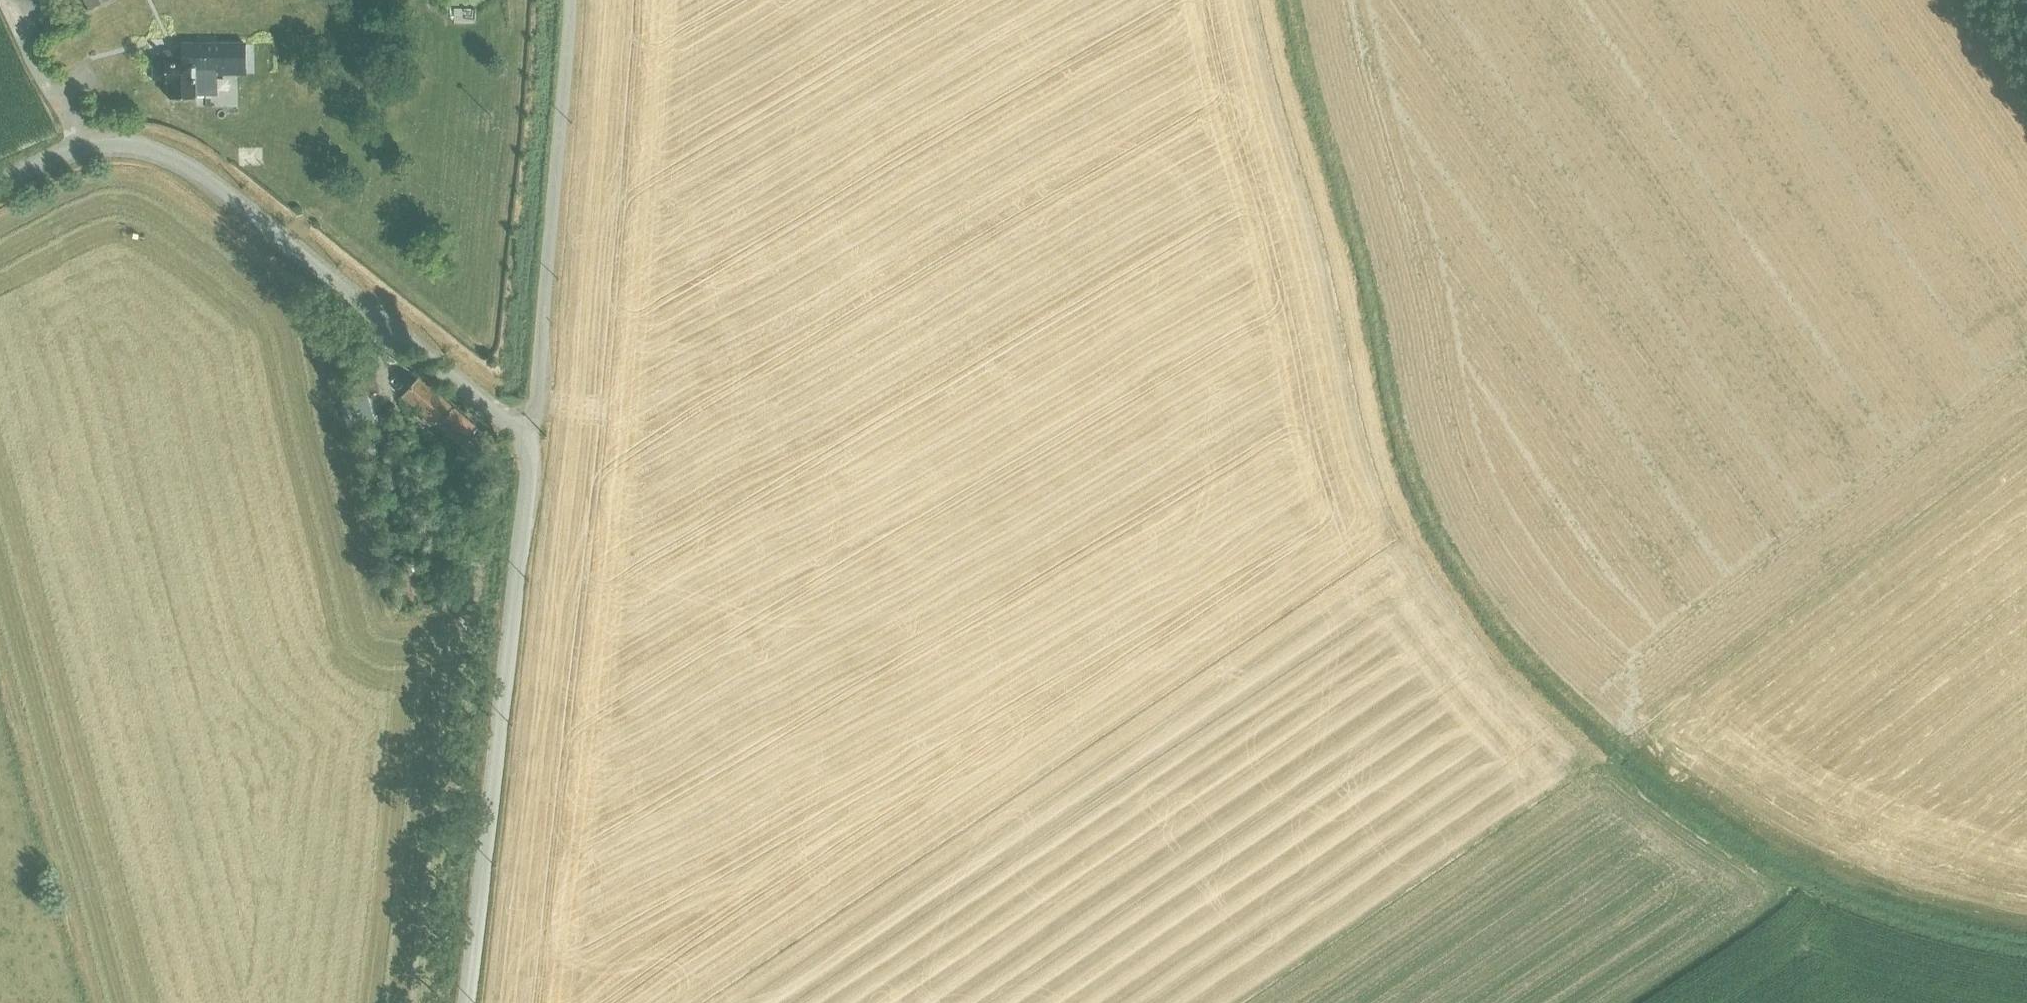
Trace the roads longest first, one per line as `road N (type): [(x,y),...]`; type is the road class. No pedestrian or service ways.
road 1 (unclassified): [(534,442),(173,158),(131,145),(92,145),(0,182)]
road 2 (unclassified): [(466,1002),(534,442)]
road 3 (unclassified): [(534,442),(571,0)]

